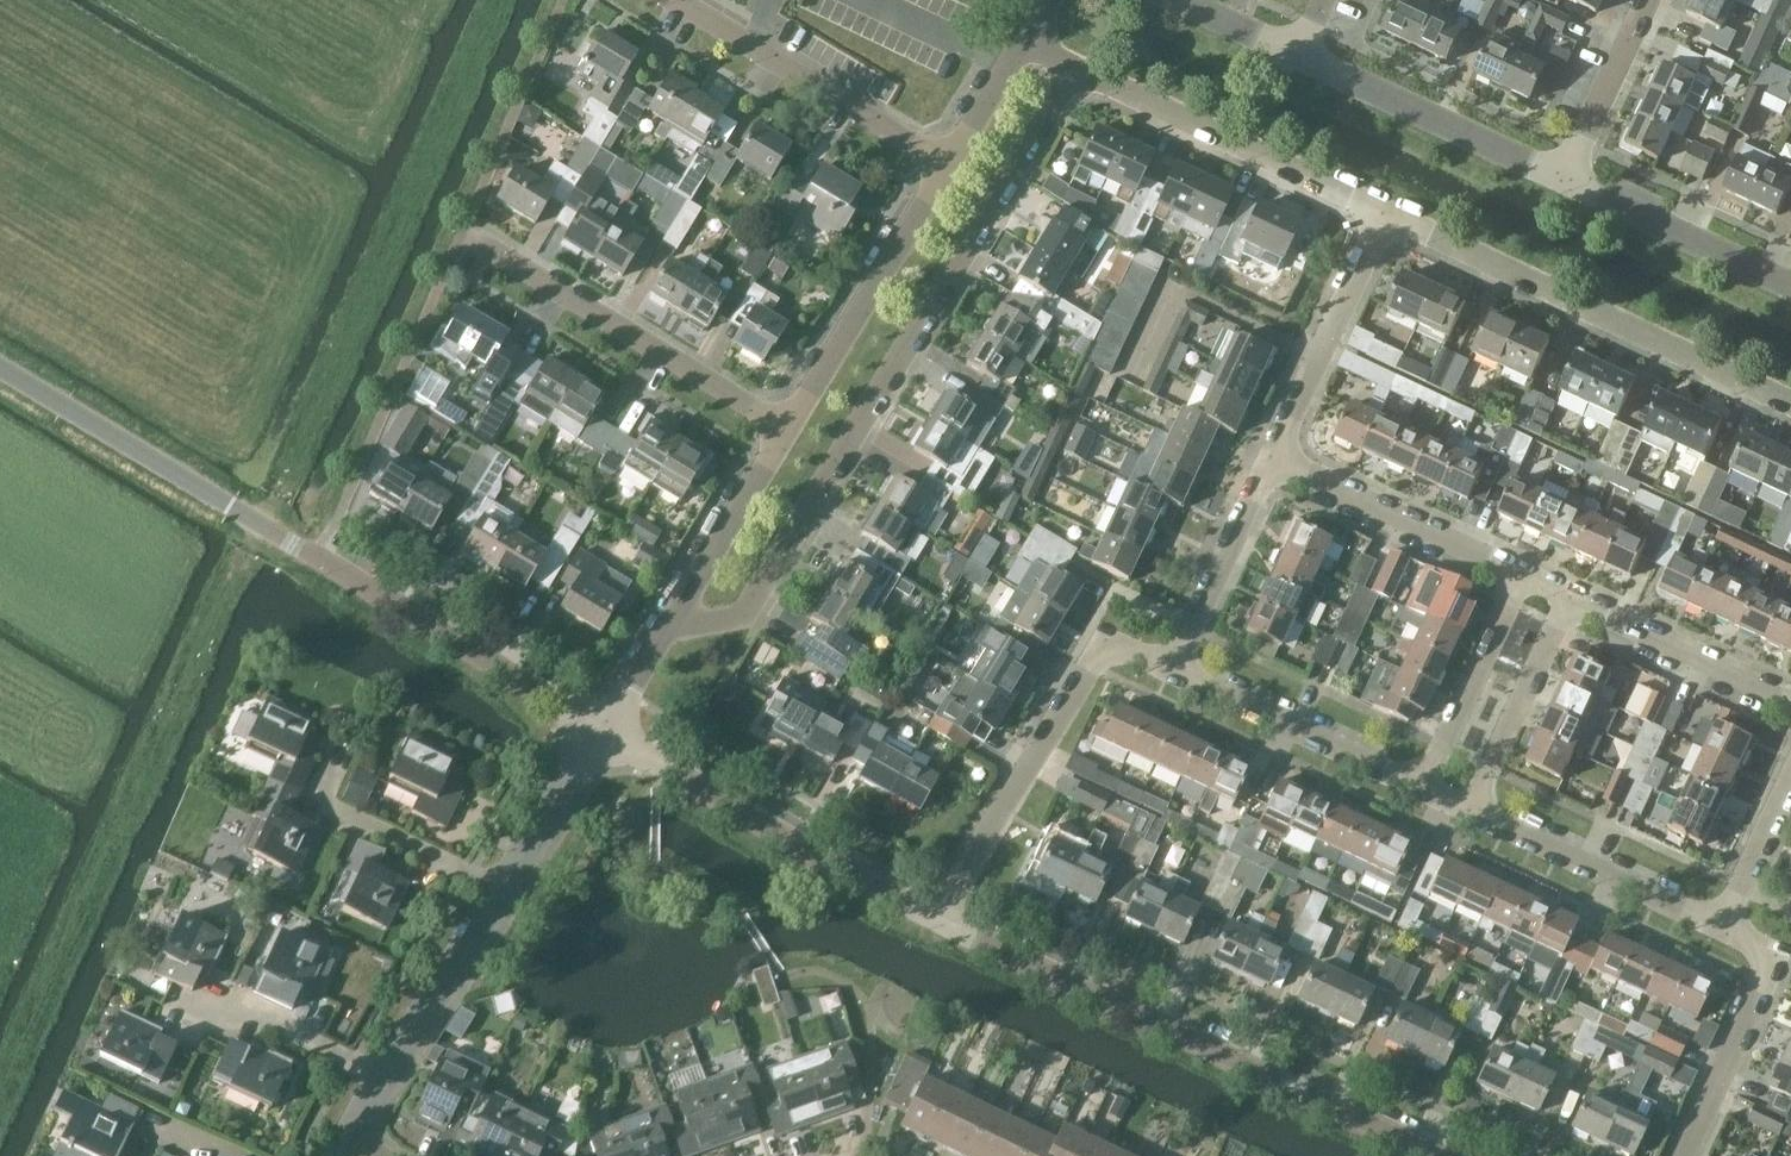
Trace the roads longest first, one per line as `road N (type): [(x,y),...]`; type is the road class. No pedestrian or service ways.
road 1 (residential): [(667,628),(741,616),(1078,71)]
road 2 (unclassified): [(605,729),(0,365)]
road 3 (unclassified): [(1438,1155),(935,921)]
road 4 (residential): [(1790,404),(1386,213)]
road 5 (residential): [(935,921),(1080,671),(1117,641),(1174,670)]
road 6 (unclassified): [(935,921),(605,729)]
road 7 (residential): [(788,429),(460,236)]
road 8 (residential): [(1386,213),(1078,71)]
road 9 (residential): [(946,165),(669,0)]
road 10 (residential): [(788,429),(946,165)]
road 11 (residential): [(1565,182),(1301,55)]
road 12 (residential): [(1683,1155),(1773,954),(1723,925)]
road 13 (residential): [(1723,925),(1473,810)]
road 14 (residential): [(1419,785),(1174,670)]
road 15 (residential): [(1276,459),(1386,213)]
road 16 (residential): [(1518,573),(1276,459)]
road 17 (residential): [(1790,287),(1565,182)]
road 18 (residential): [(1790,701),(1570,600)]
road 19 (residential): [(1174,670),(1276,459)]
road 20 (residential): [(1518,573),(1419,785)]
road 21 (residential): [(667,628),(788,429)]
road 22 (residential): [(1473,810),(1570,600)]
road 23 (residential): [(384,1077),(506,897)]
road 24 (residential): [(1565,182),(1647,0)]
road 25 (residential): [(506,897),(605,729)]
road 26 (residential): [(346,816),(506,897)]
road 27 (residential): [(1723,925),(1790,777)]
road 28 (residential): [(238,1007),(384,1077)]
road 29 (residential): [(946,165),(1022,43)]

